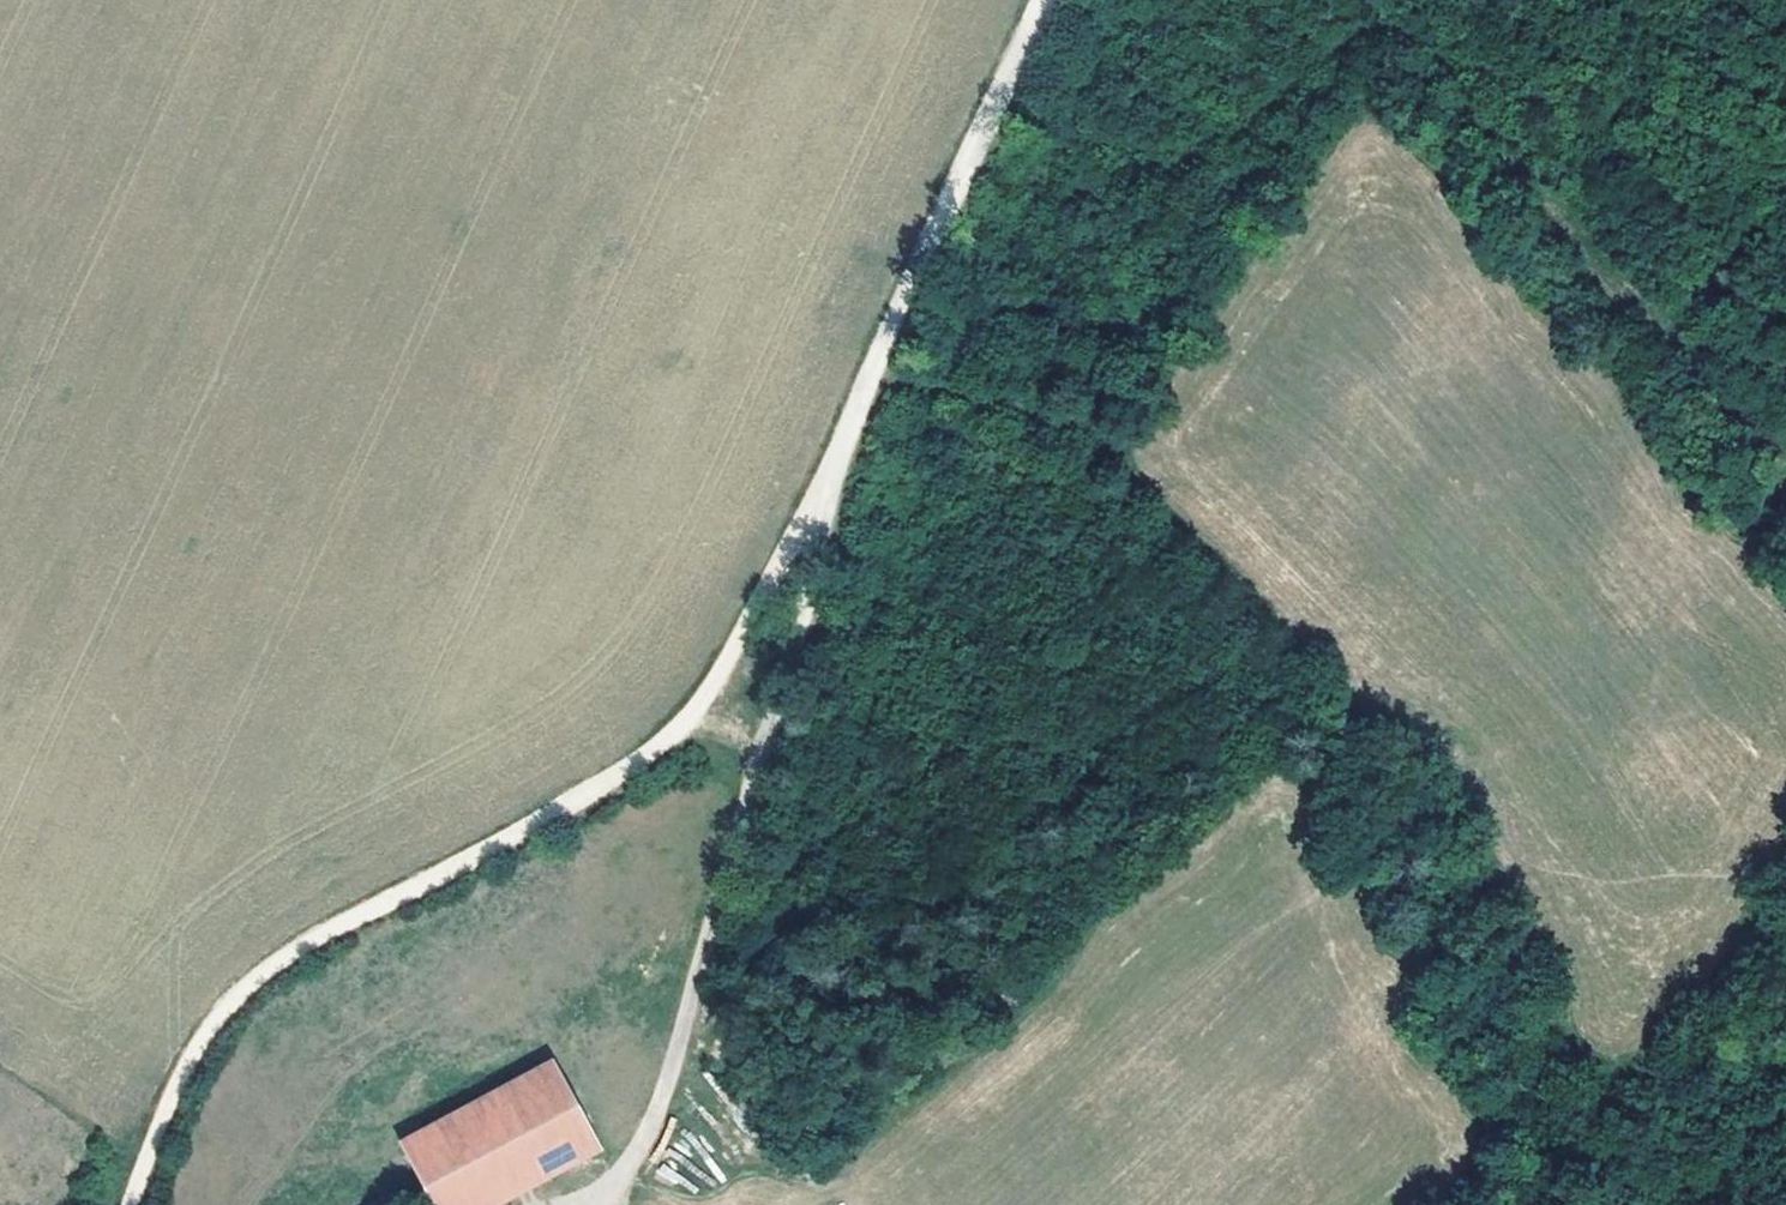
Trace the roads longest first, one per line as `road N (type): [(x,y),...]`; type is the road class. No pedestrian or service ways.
road 1 (track): [(1053,0),(855,424),(744,647),(707,704),(671,745),(619,784),(314,947),(219,1027),(147,1204)]
road 2 (track): [(1658,1204),(1785,1105)]

